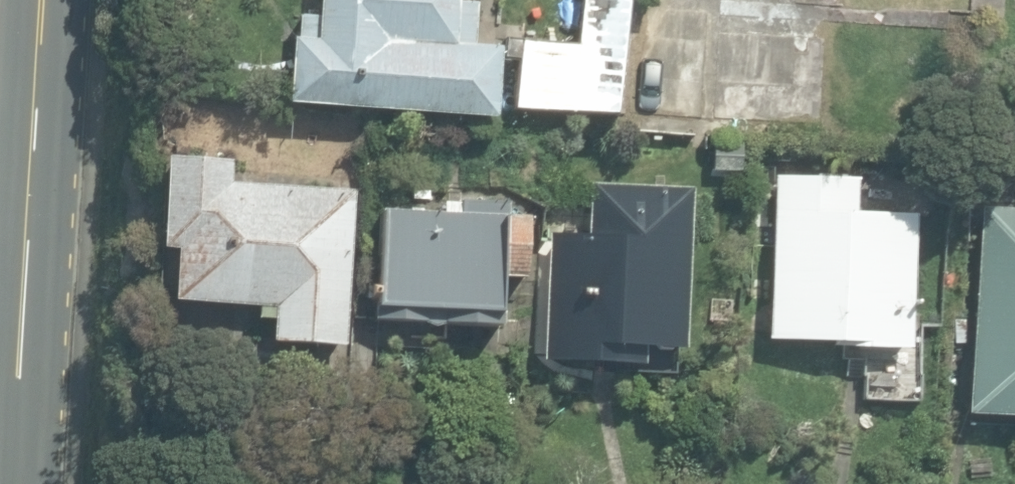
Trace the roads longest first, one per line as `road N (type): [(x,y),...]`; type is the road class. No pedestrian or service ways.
road 1 (secondary): [(45,0),(21,435)]

